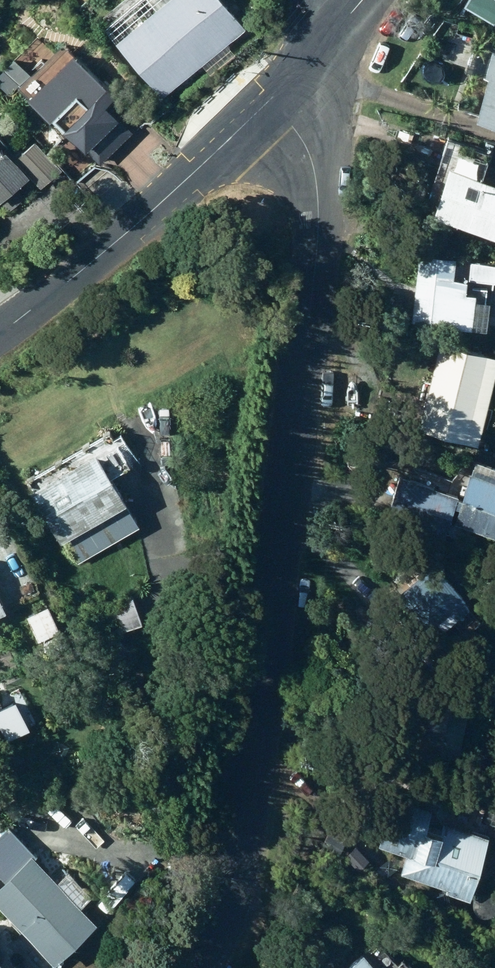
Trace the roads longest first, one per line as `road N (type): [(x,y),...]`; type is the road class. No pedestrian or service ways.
road 1 (residential): [(202,967),(224,920),(247,824),(315,265),(316,222),(296,133),(270,102)]
road 2 (tertiary): [(0,333),(106,252),(270,102)]
road 3 (tertiary): [(270,102),(355,10)]

